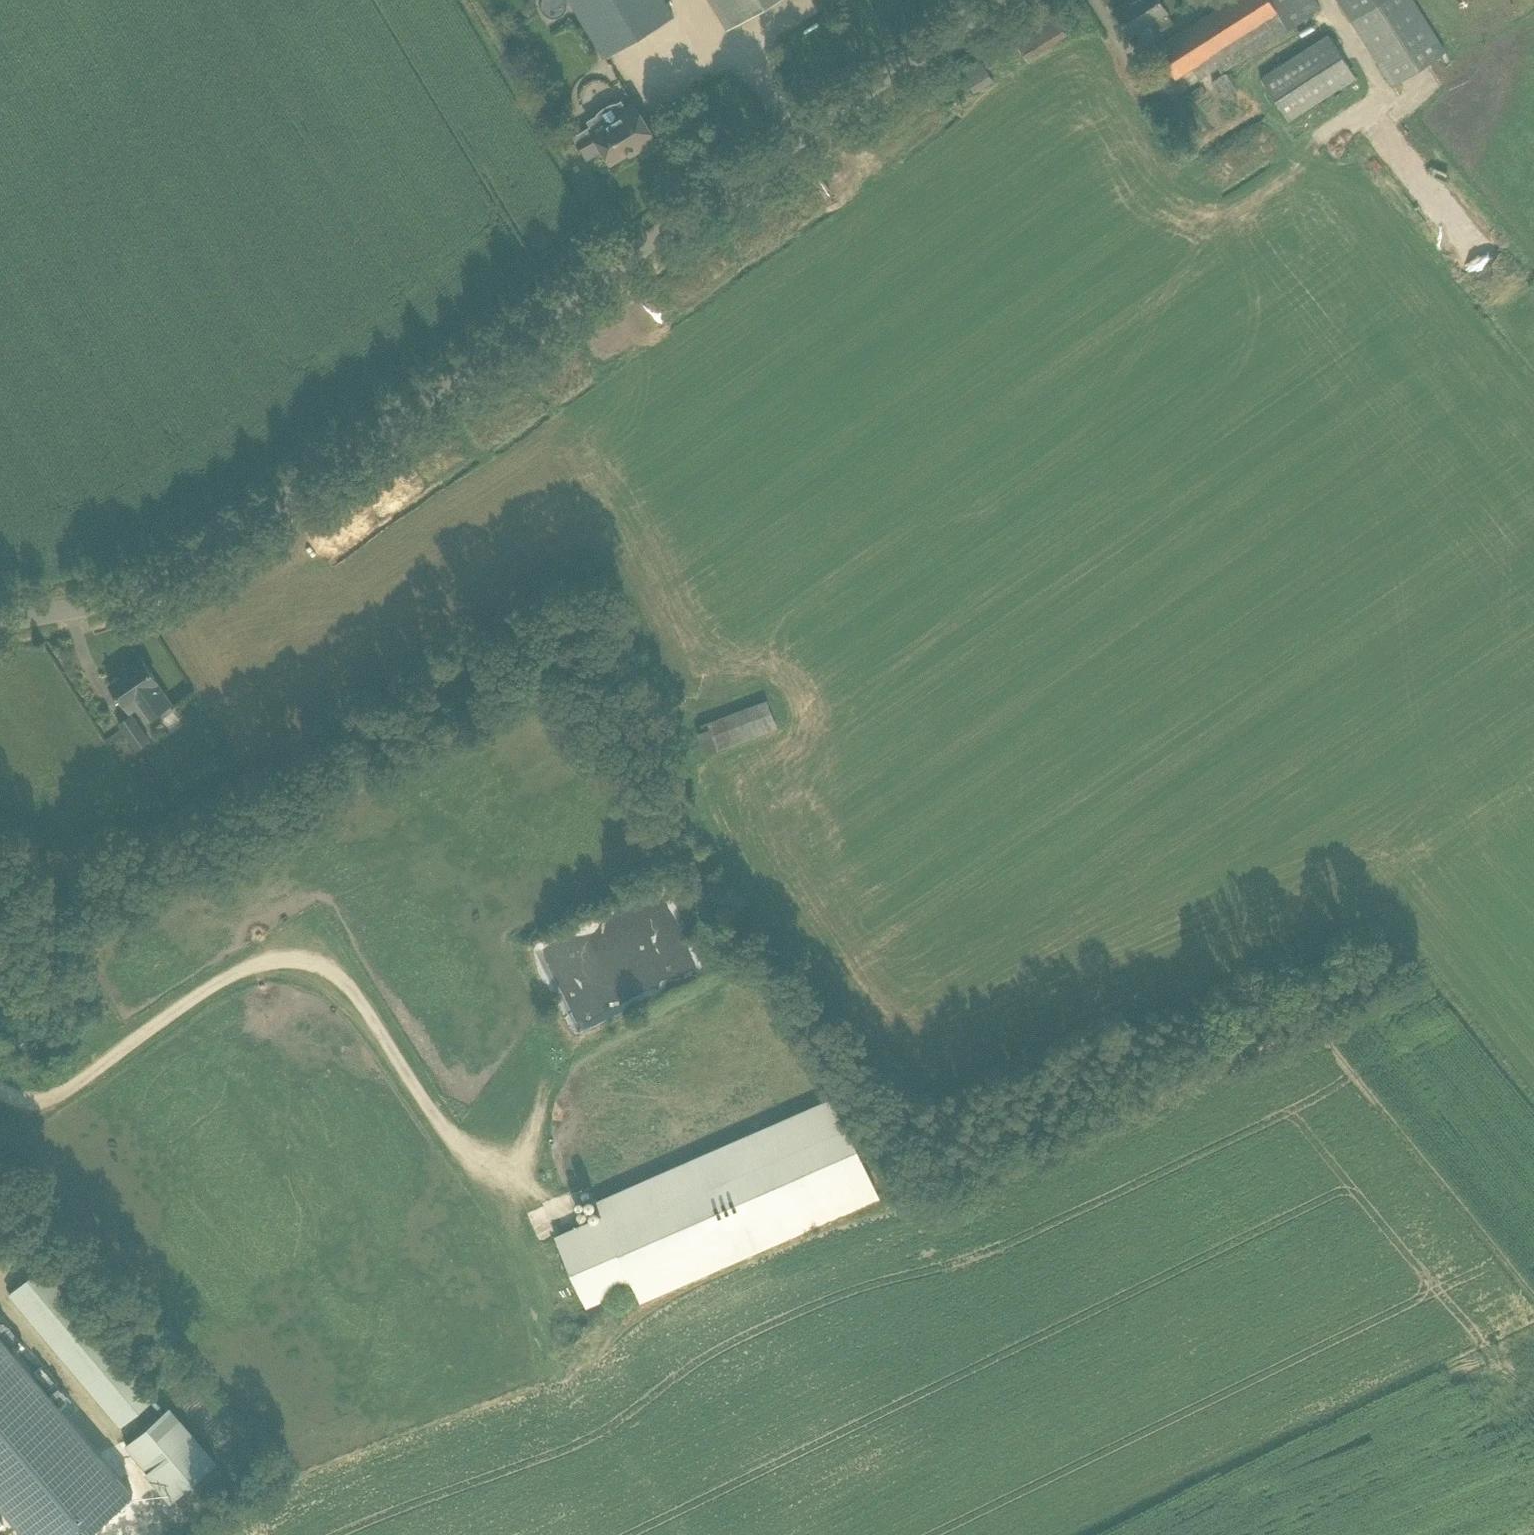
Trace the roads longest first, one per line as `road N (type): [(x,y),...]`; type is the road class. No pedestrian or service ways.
road 1 (unclassified): [(0,640),(74,629),(180,576),(996,0)]

